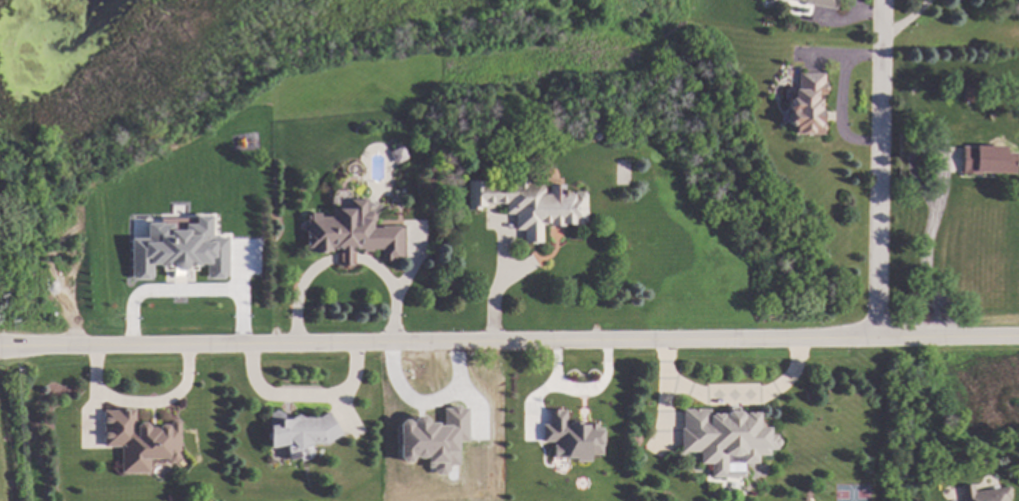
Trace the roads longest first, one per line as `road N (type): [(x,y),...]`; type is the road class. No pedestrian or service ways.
road 1 (residential): [(1018,340),(0,353)]
road 2 (residential): [(881,345),(885,0)]

